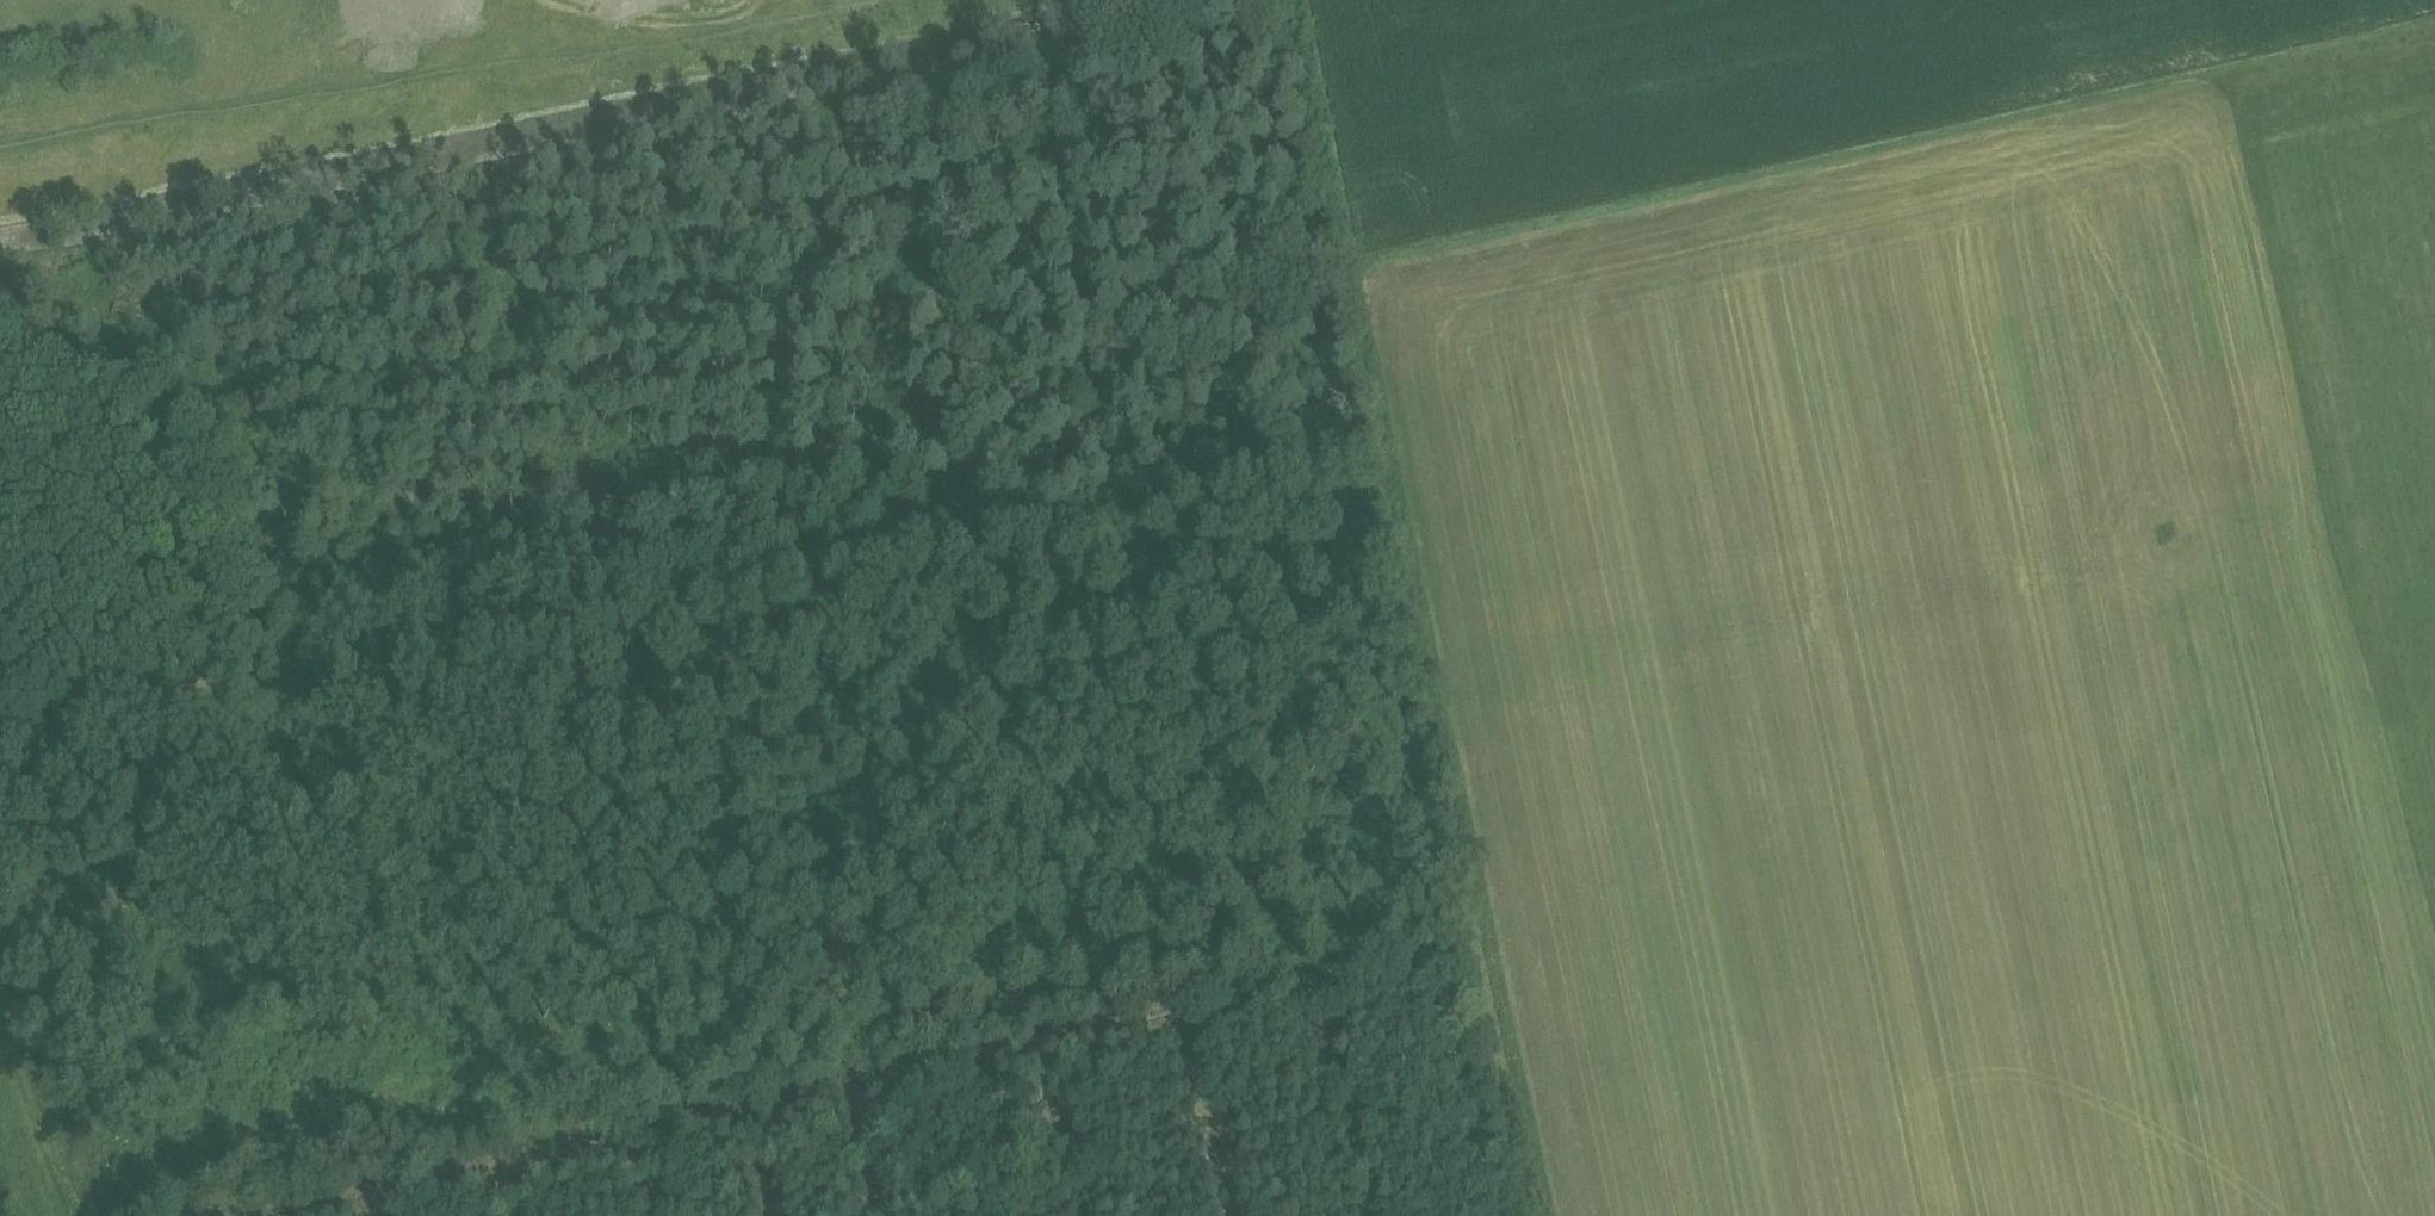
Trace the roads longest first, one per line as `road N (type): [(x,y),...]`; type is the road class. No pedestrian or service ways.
road 1 (track): [(0,993),(246,1156)]

